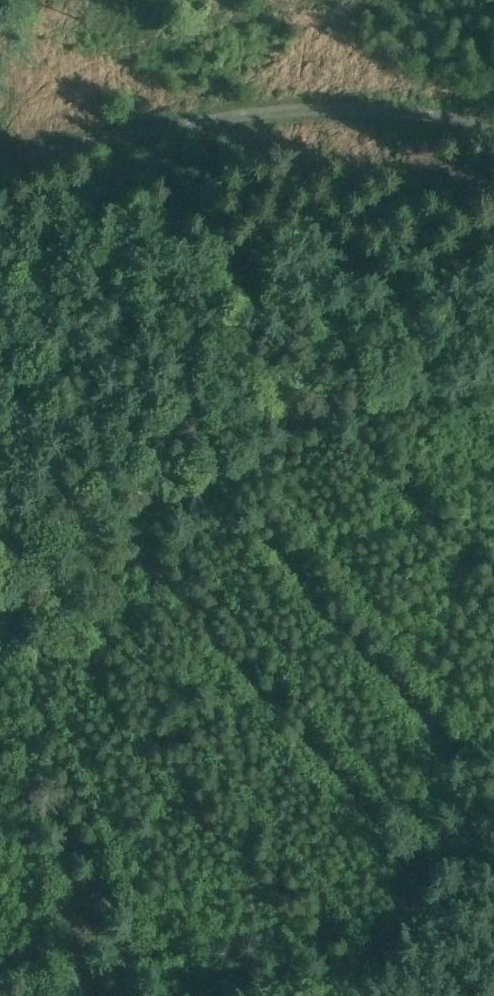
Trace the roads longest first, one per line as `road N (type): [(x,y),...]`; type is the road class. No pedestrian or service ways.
road 1 (track): [(493,119),(336,100),(0,156)]

